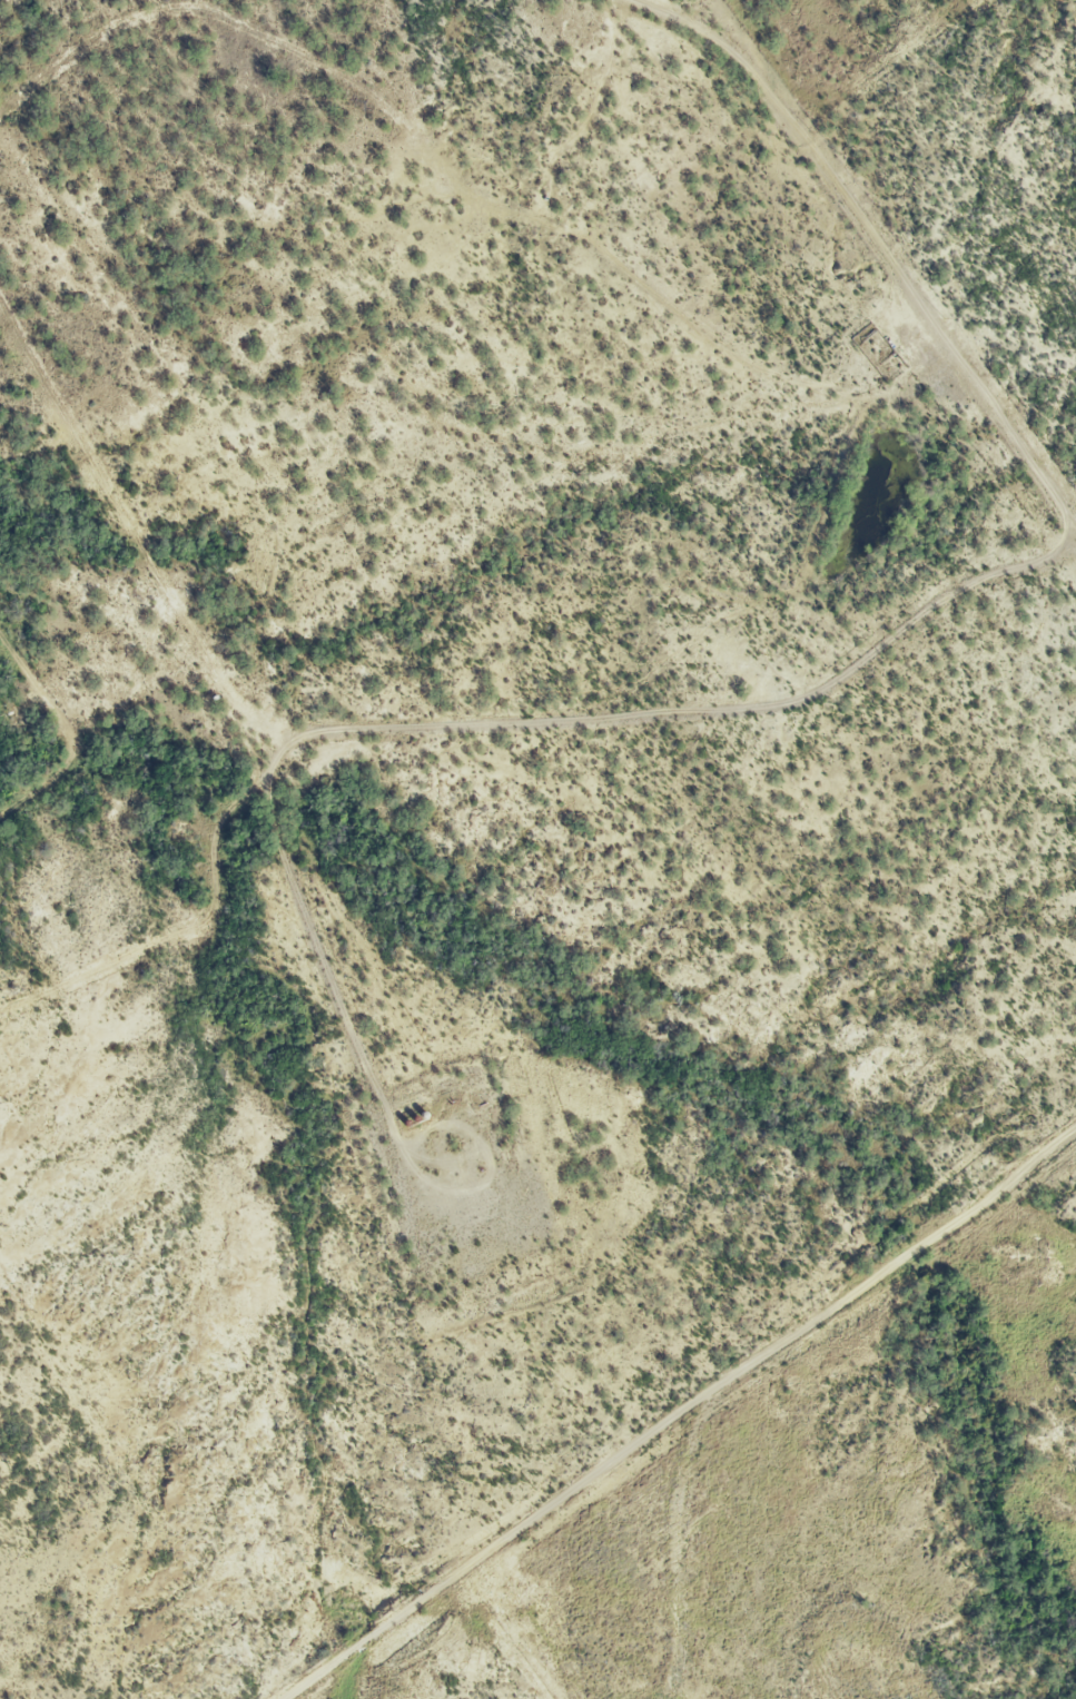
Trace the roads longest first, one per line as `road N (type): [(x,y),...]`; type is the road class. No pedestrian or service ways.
road 1 (residential): [(665,1698),(670,1505),(691,1458),(1075,1164)]

